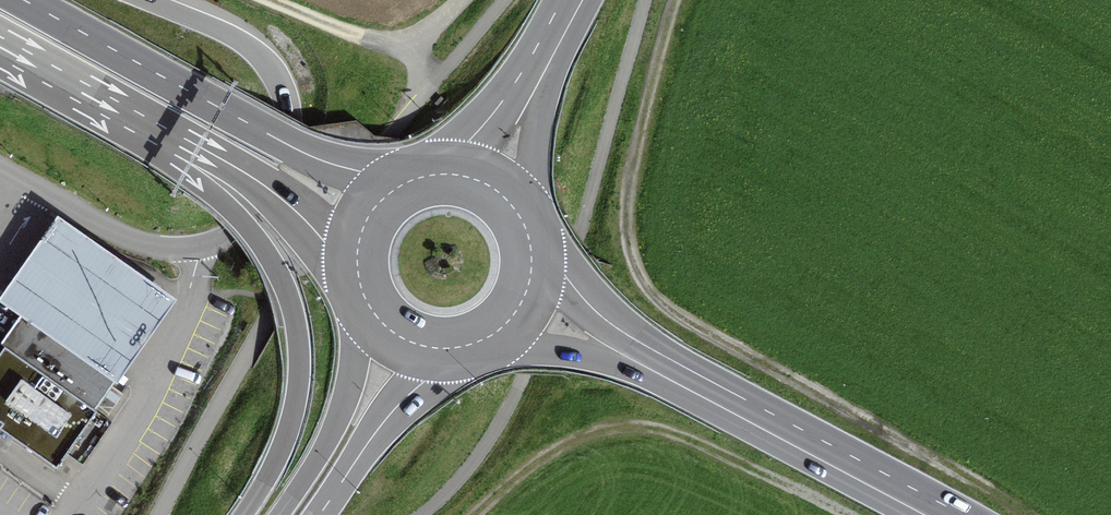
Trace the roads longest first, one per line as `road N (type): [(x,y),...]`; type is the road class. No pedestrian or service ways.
road 1 (track): [(993,488),(692,322),(639,275),(625,246),(627,172),(675,0)]
road 2 (trunk): [(410,181),(310,155),(24,0)]
road 3 (track): [(849,514),(694,441),(622,426),(562,446),(475,514)]
road 4 (trunk): [(179,146),(268,255),(297,327),(299,378),(289,430),(244,514)]
road 5 (primary): [(654,364),(927,514)]
road 6 (primary): [(365,297),(342,409),(280,514)]
road 7 (trunk): [(179,146),(266,187),(359,281)]
road 8 (primary): [(319,514),(395,409),(466,345)]
road 9 (trunk): [(0,46),(179,146)]
road 10 (primary): [(654,364),(529,241)]
road 11 (primary): [(484,339),(654,364)]
road 12 (primary): [(525,229),(539,62)]
road 13 (primary): [(539,62),(436,174)]
road 14 (track): [(409,38),(368,38),(271,0)]
road 15 (primary): [(410,181),(366,221),(359,281)]
road 16 (primary): [(365,297),(407,340),(466,345)]

